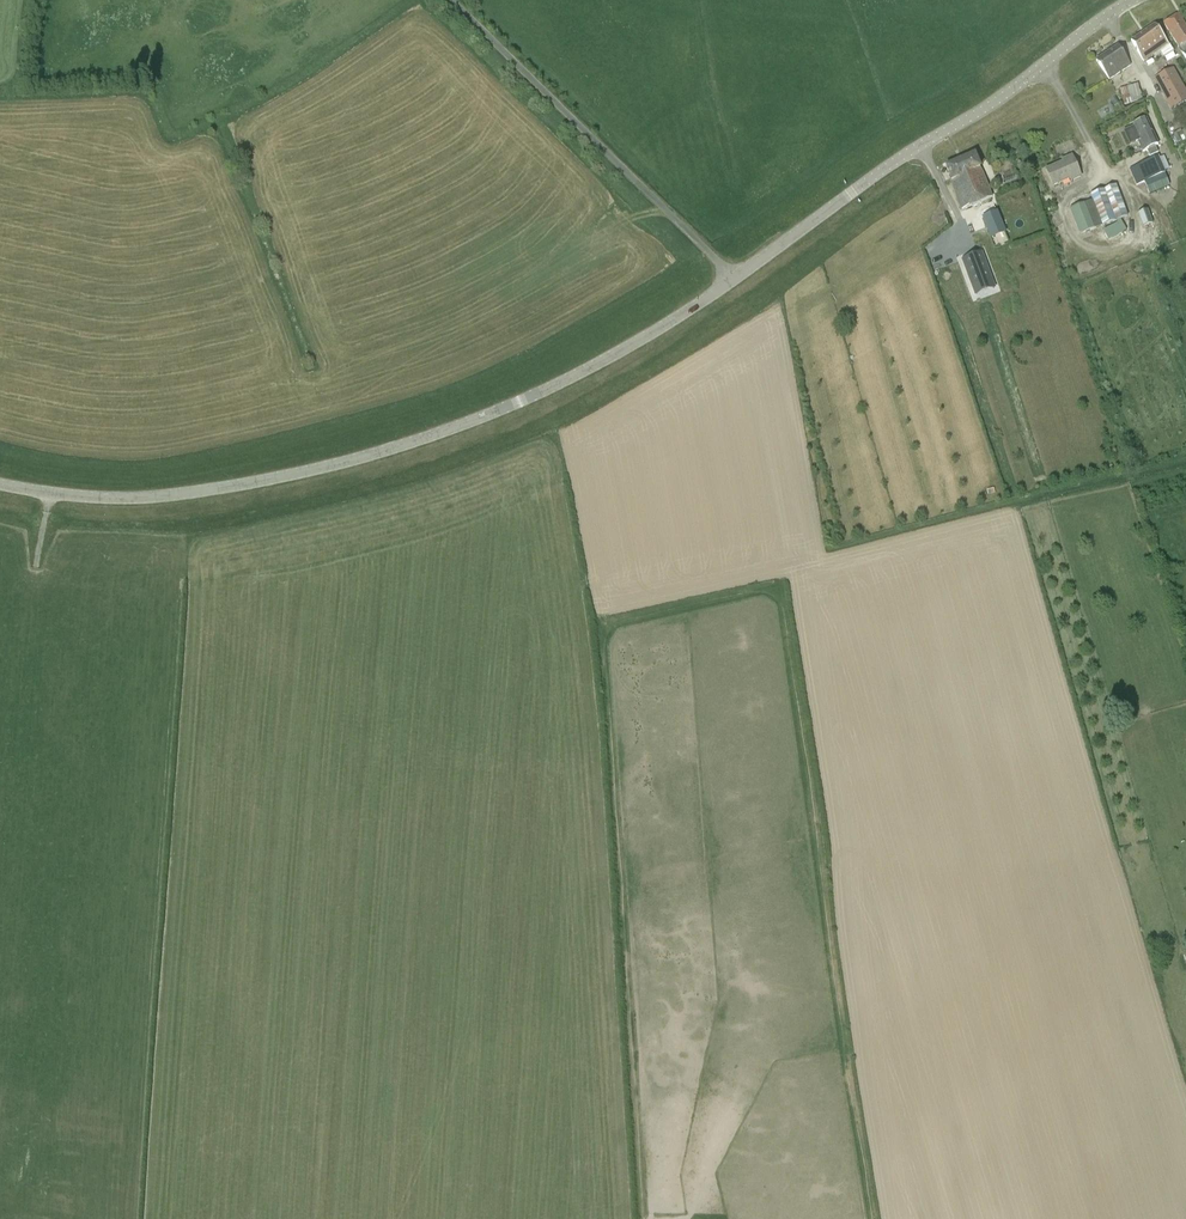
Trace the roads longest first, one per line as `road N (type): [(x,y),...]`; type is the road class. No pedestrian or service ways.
road 1 (unclassified): [(1137,0),(715,291),(552,389),(440,432),(205,495),(103,501),(0,484)]

